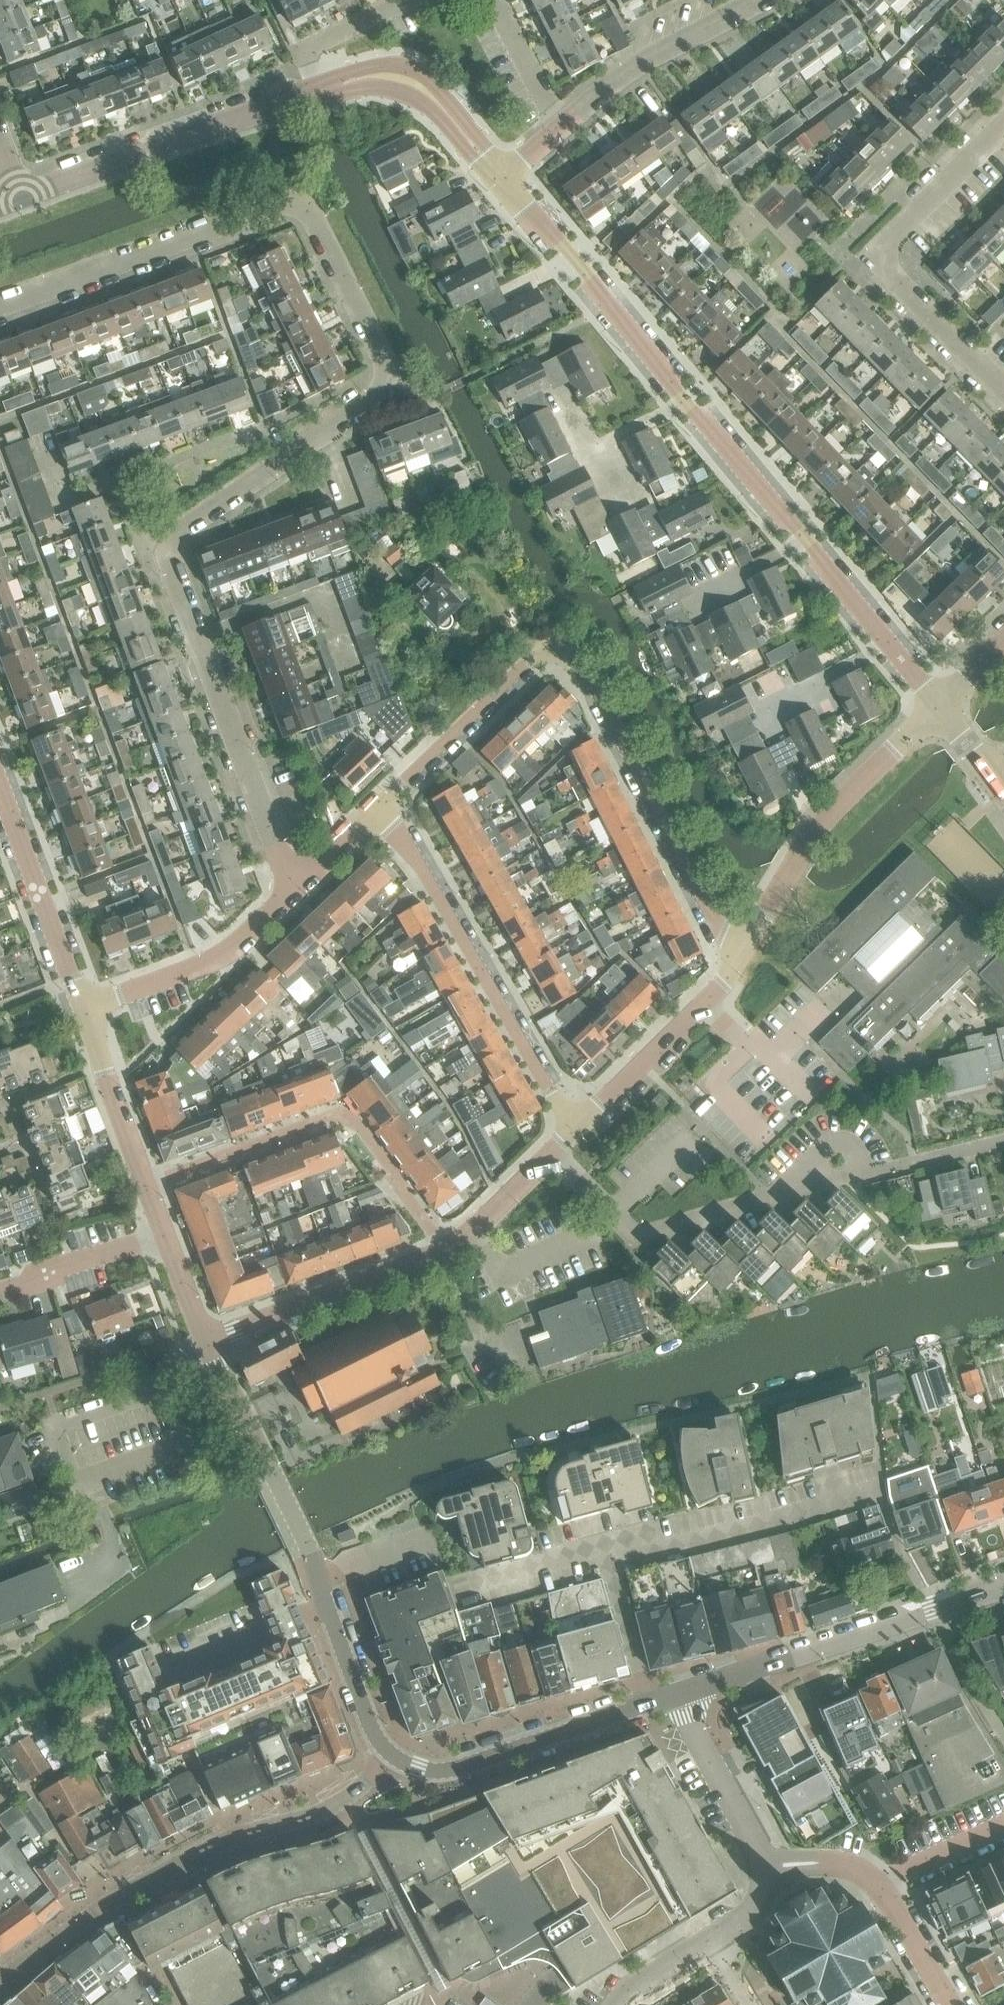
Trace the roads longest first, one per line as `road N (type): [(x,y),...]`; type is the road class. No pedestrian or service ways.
road 1 (residential): [(294,888),(162,563),(173,534),(385,386),(385,363),(319,224),(300,211),(279,211),(0,312)]
road 2 (tertiary): [(940,709),(499,180)]
road 3 (residential): [(205,1334),(308,1553),(372,1731),(394,1757)]
road 4 (residential): [(0,1983),(156,1875),(331,1810),(372,1784),(394,1757)]
road 5 (residential): [(205,1334),(233,1331),(445,1251),(549,1154)]
road 6 (residential): [(581,1124),(548,1087),(416,862),(377,811)]
road 7 (residential): [(1003,392),(876,263),(1003,142)]
road 8 (residential): [(737,956),(580,662),(564,649)]
road 9 (residential): [(680,1695),(1003,1587)]
road 10 (residential): [(737,956),(804,845),(847,793),(940,709)]
road 11 (residential): [(613,1553),(883,1483)]
road 12 (residential): [(394,1757),(417,1770),(460,1770),(650,1704)]
road 13 (tertiary): [(264,114),(22,201)]
road 14 (residential): [(377,811),(529,662),(564,649)]
road 15 (residential): [(83,1008),(229,950),(294,888)]
road 16 (residential): [(165,1237),(83,1008)]
road 17 (tertiary): [(499,180),(419,72),(380,66),(316,86)]
road 18 (residential): [(83,1008),(0,782)]
road 19 (residential): [(563,130),(630,75),(753,0)]
road 20 (residential): [(581,1124),(706,1004),(737,956)]
road 21 (tertiary): [(324,102),(393,95),(499,180)]
road 22 (residential): [(610,1219),(632,1243),(785,1194)]
road 23 (residential): [(760,1860),(680,1695)]
road 24 (residential): [(0,1286),(165,1237)]
road 25 (residential): [(456,1590),(613,1553)]
road 26 (residential): [(416,0),(303,56),(316,86)]
road 27 (residential): [(650,1704),(613,1553)]
road 28 (residential): [(859,1172),(1003,1139)]
road 29 (residential): [(563,130),(494,0)]
road 30 (residential): [(949,2004),(880,1883)]
road 31 (residential): [(880,1883),(1003,1826)]
road 32 (residential): [(880,1883),(832,1860),(760,1860)]
road 33 (residential): [(859,1172),(856,1148),(826,1143),(785,1194)]

